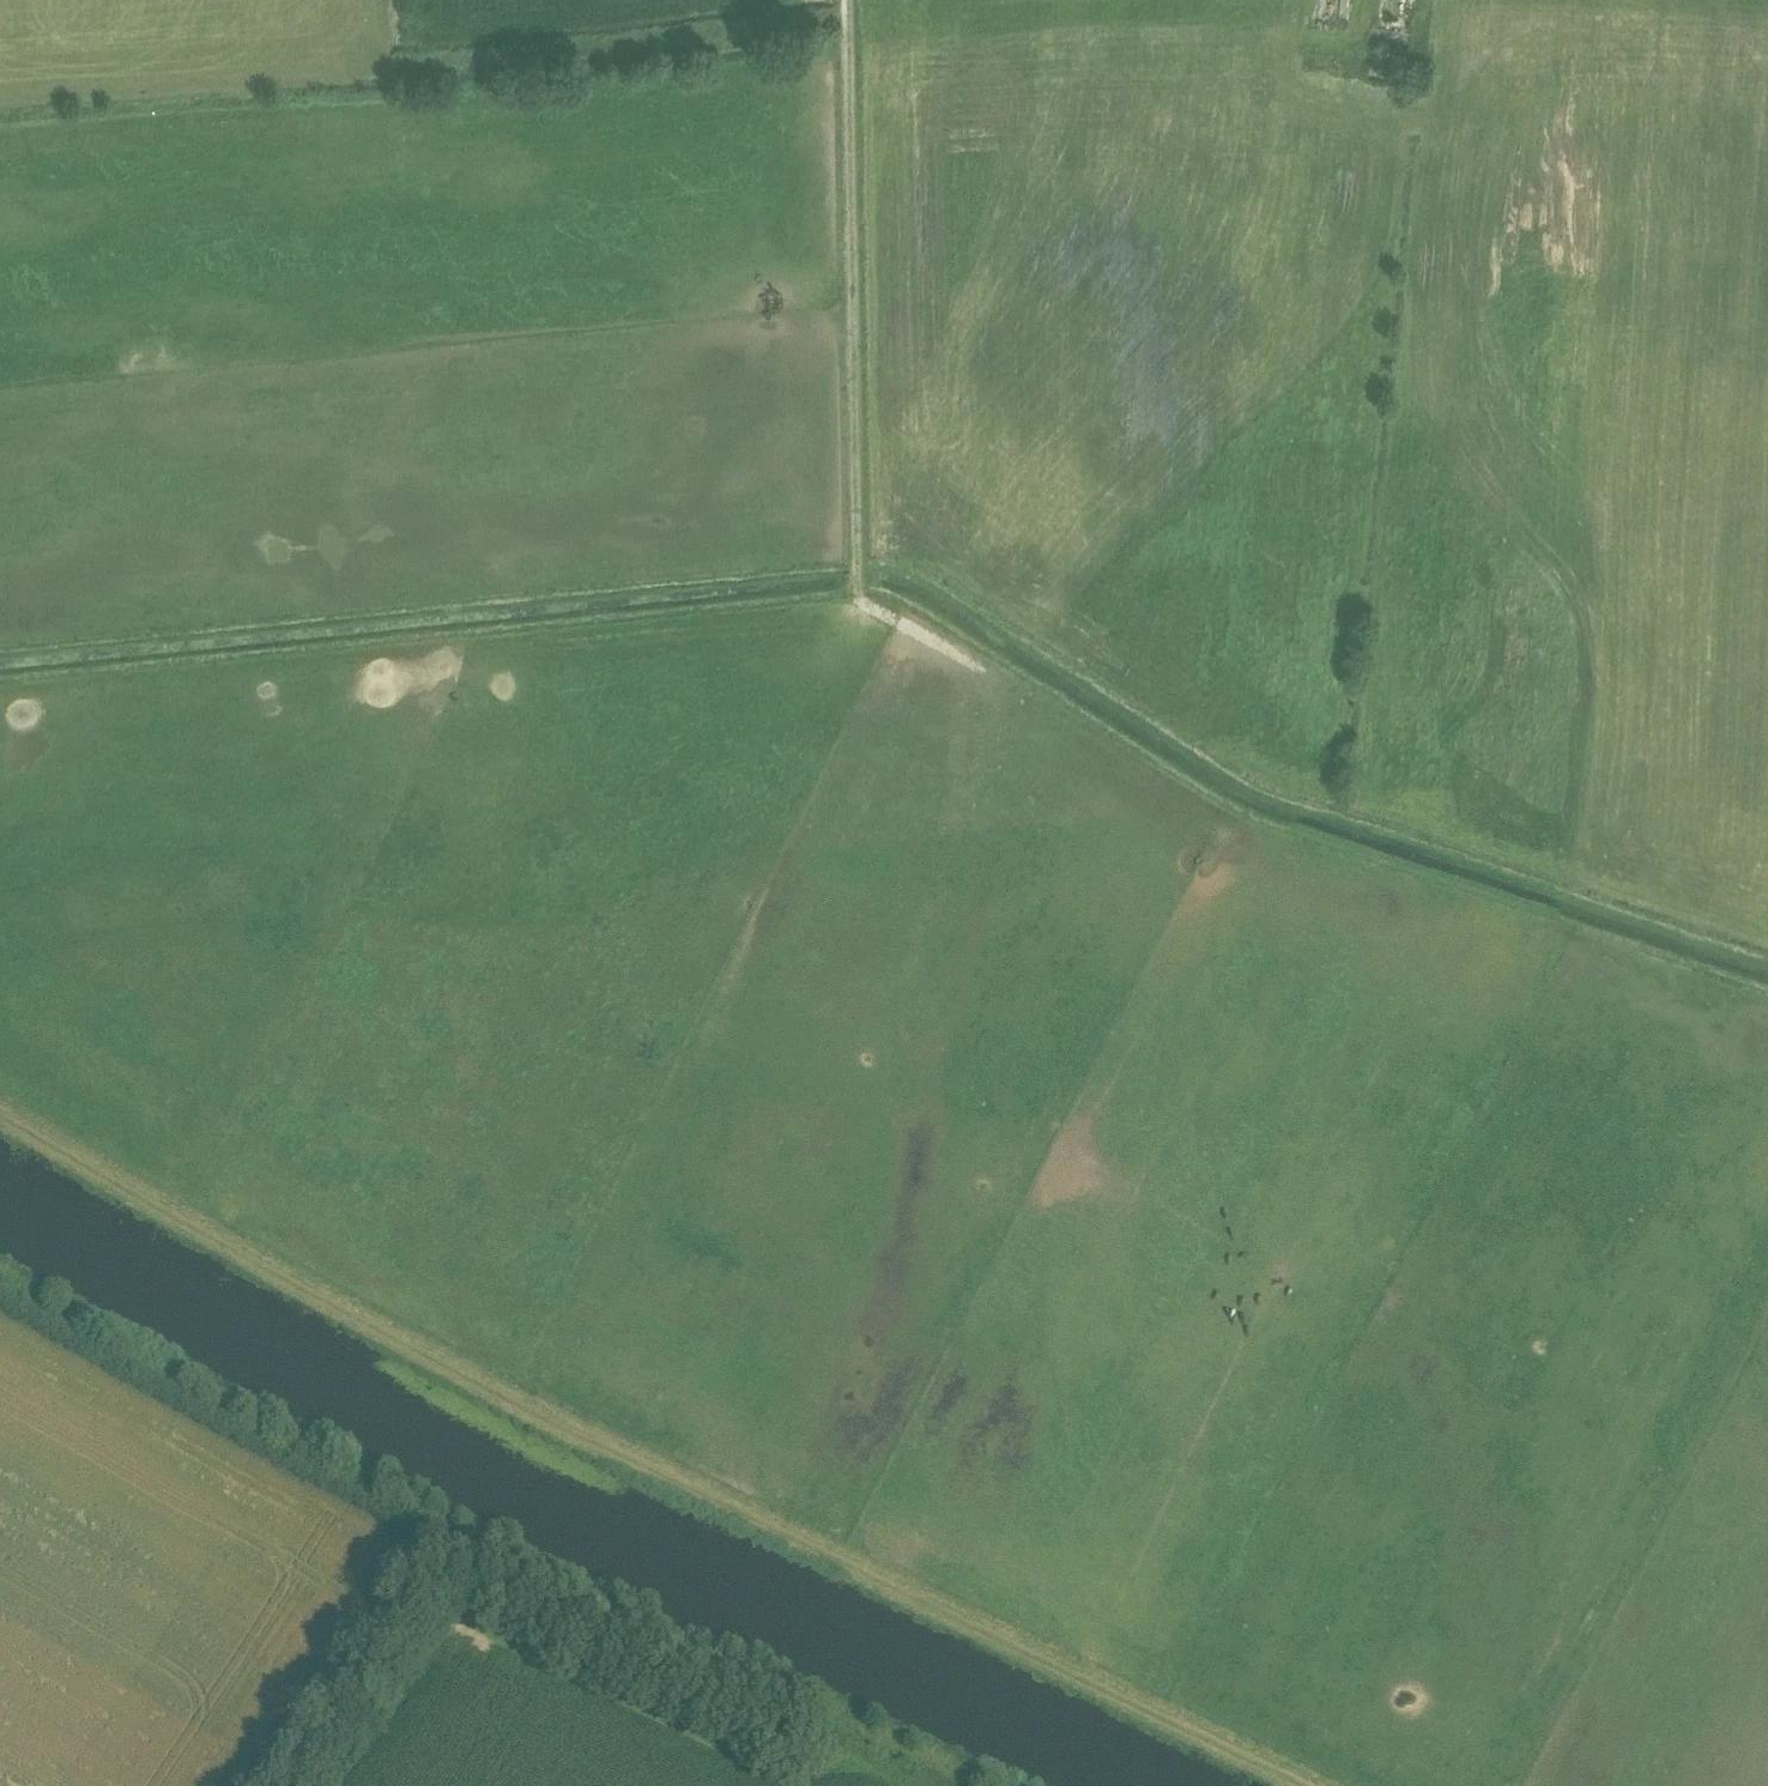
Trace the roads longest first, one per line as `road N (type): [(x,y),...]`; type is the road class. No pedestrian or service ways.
road 1 (track): [(0,1125),(216,1254),(624,1465),(1309,1785)]
road 2 (track): [(423,1514),(978,1785)]
road 3 (track): [(851,0),(861,598)]

